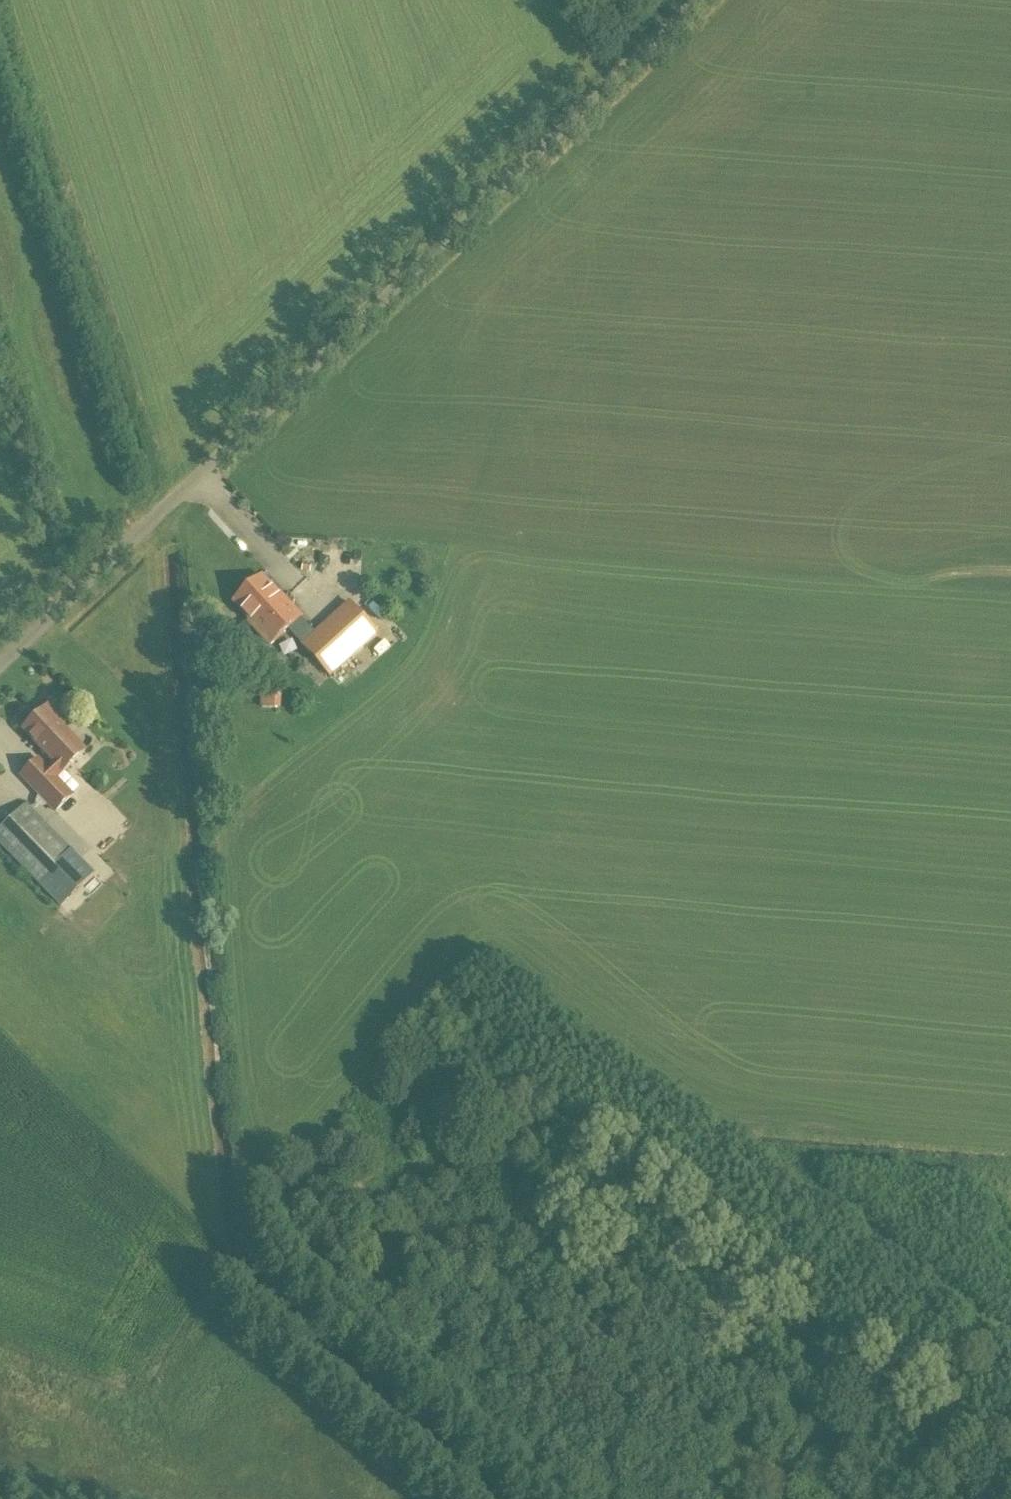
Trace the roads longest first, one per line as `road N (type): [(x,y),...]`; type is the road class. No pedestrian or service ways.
road 1 (unclassified): [(0,666),(695,0)]

